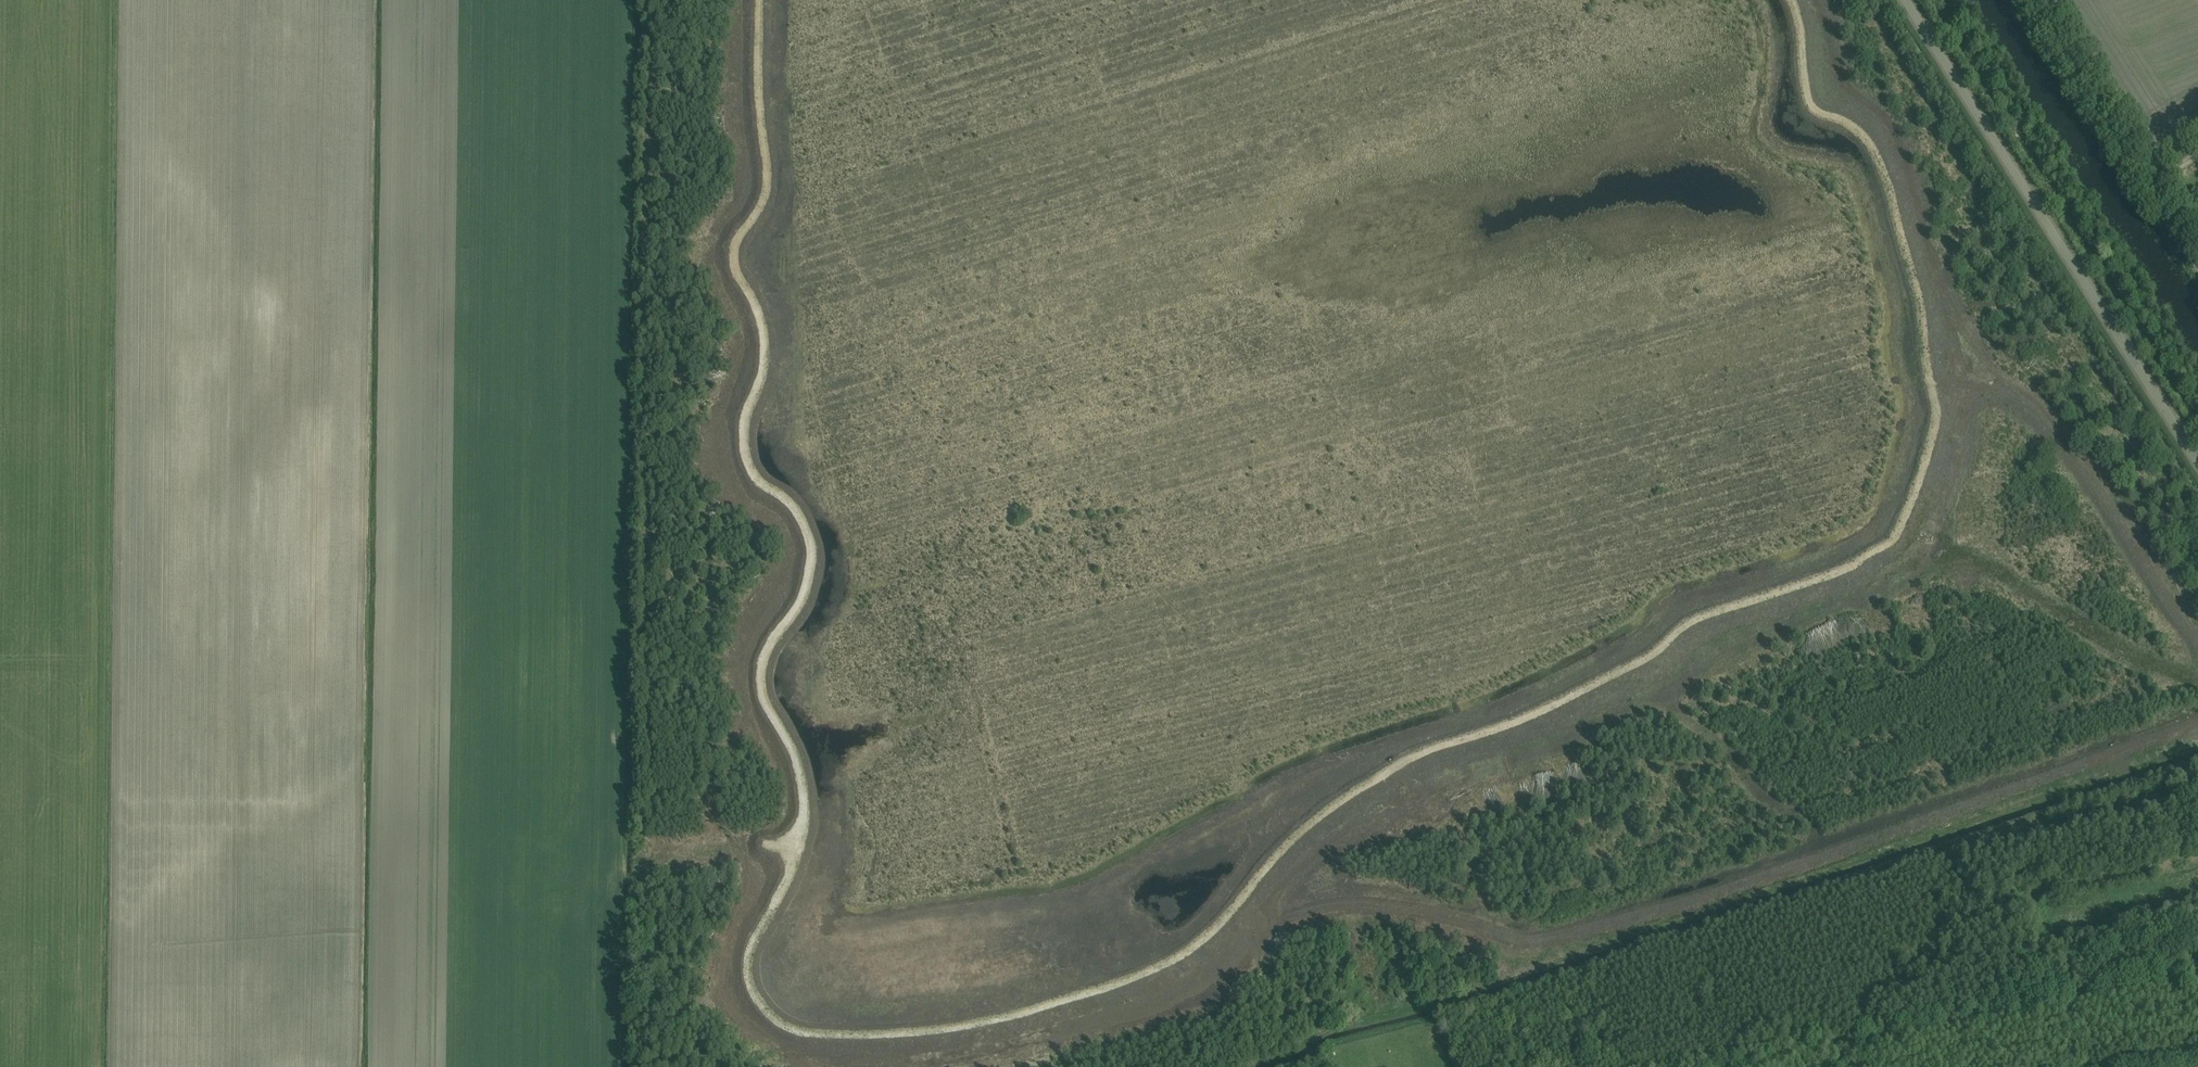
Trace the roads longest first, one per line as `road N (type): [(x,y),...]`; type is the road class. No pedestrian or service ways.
road 1 (unclassified): [(2197,465),(1905,0)]
road 2 (unclassified): [(2030,0),(2197,265)]

